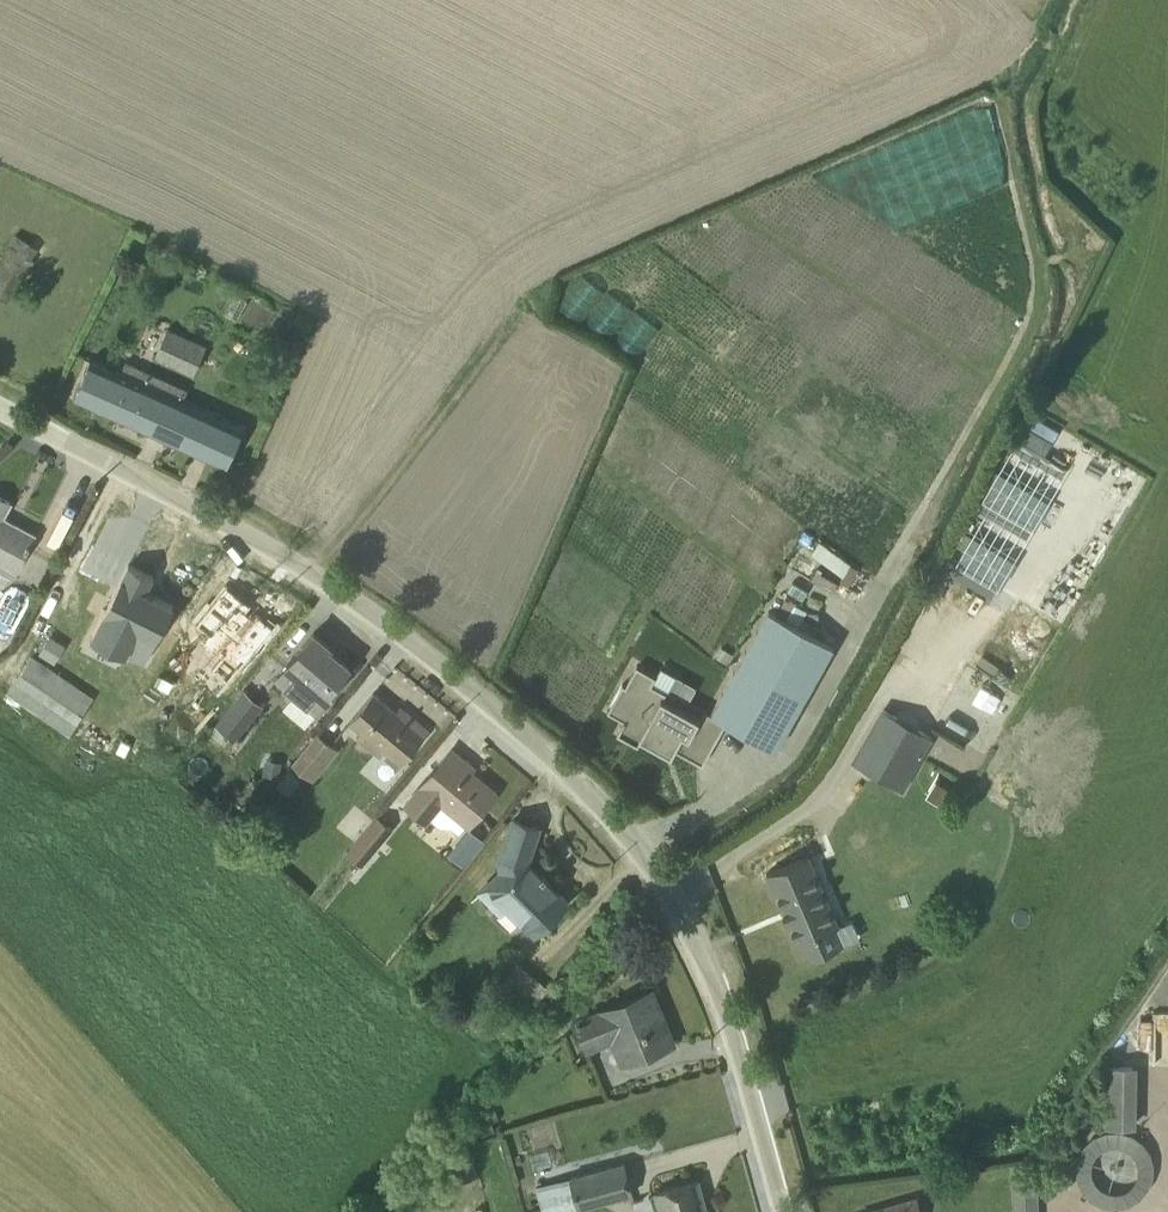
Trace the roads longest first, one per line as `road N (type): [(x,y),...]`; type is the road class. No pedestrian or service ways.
road 1 (unclassified): [(780,1211),(733,1034),(686,914),(628,834),(541,750),(324,580),(0,405)]

